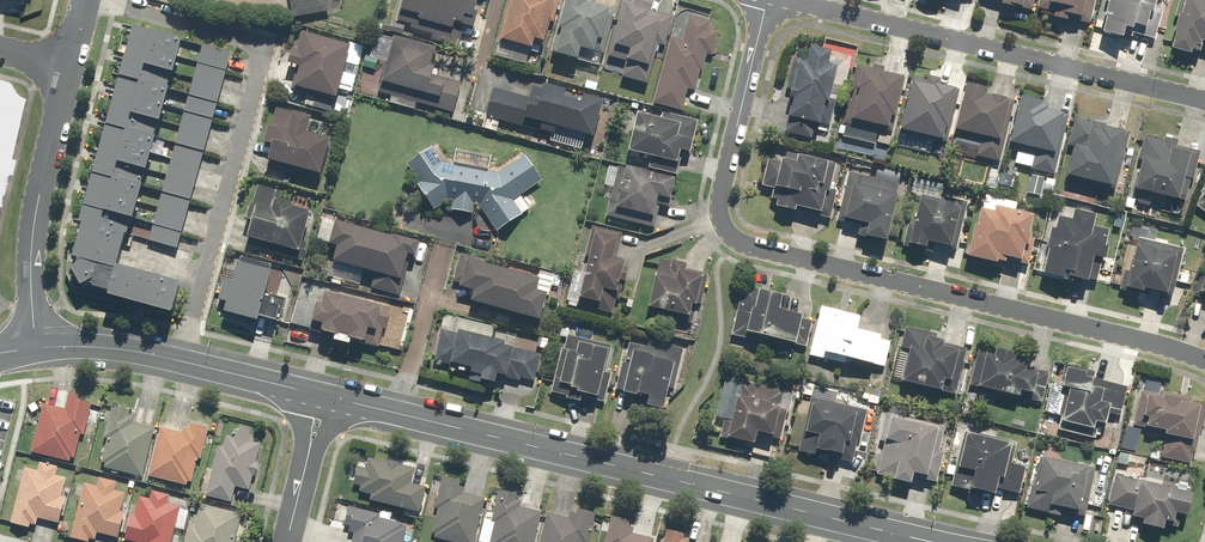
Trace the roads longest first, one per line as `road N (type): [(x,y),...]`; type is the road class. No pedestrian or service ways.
road 1 (residential): [(1204,360),(1167,344),(733,239),(718,201),(766,0)]
road 2 (secondary): [(324,396),(944,541)]
road 3 (residential): [(94,0),(249,41),(259,51),(180,362)]
road 4 (residential): [(780,0),(1204,101)]
road 5 (tertiary): [(66,67),(30,252),(39,349)]
road 6 (residential): [(324,396),(288,541)]
road 7 (secondary): [(180,362),(324,396)]
road 8 (secondary): [(39,349),(89,345),(180,362)]

